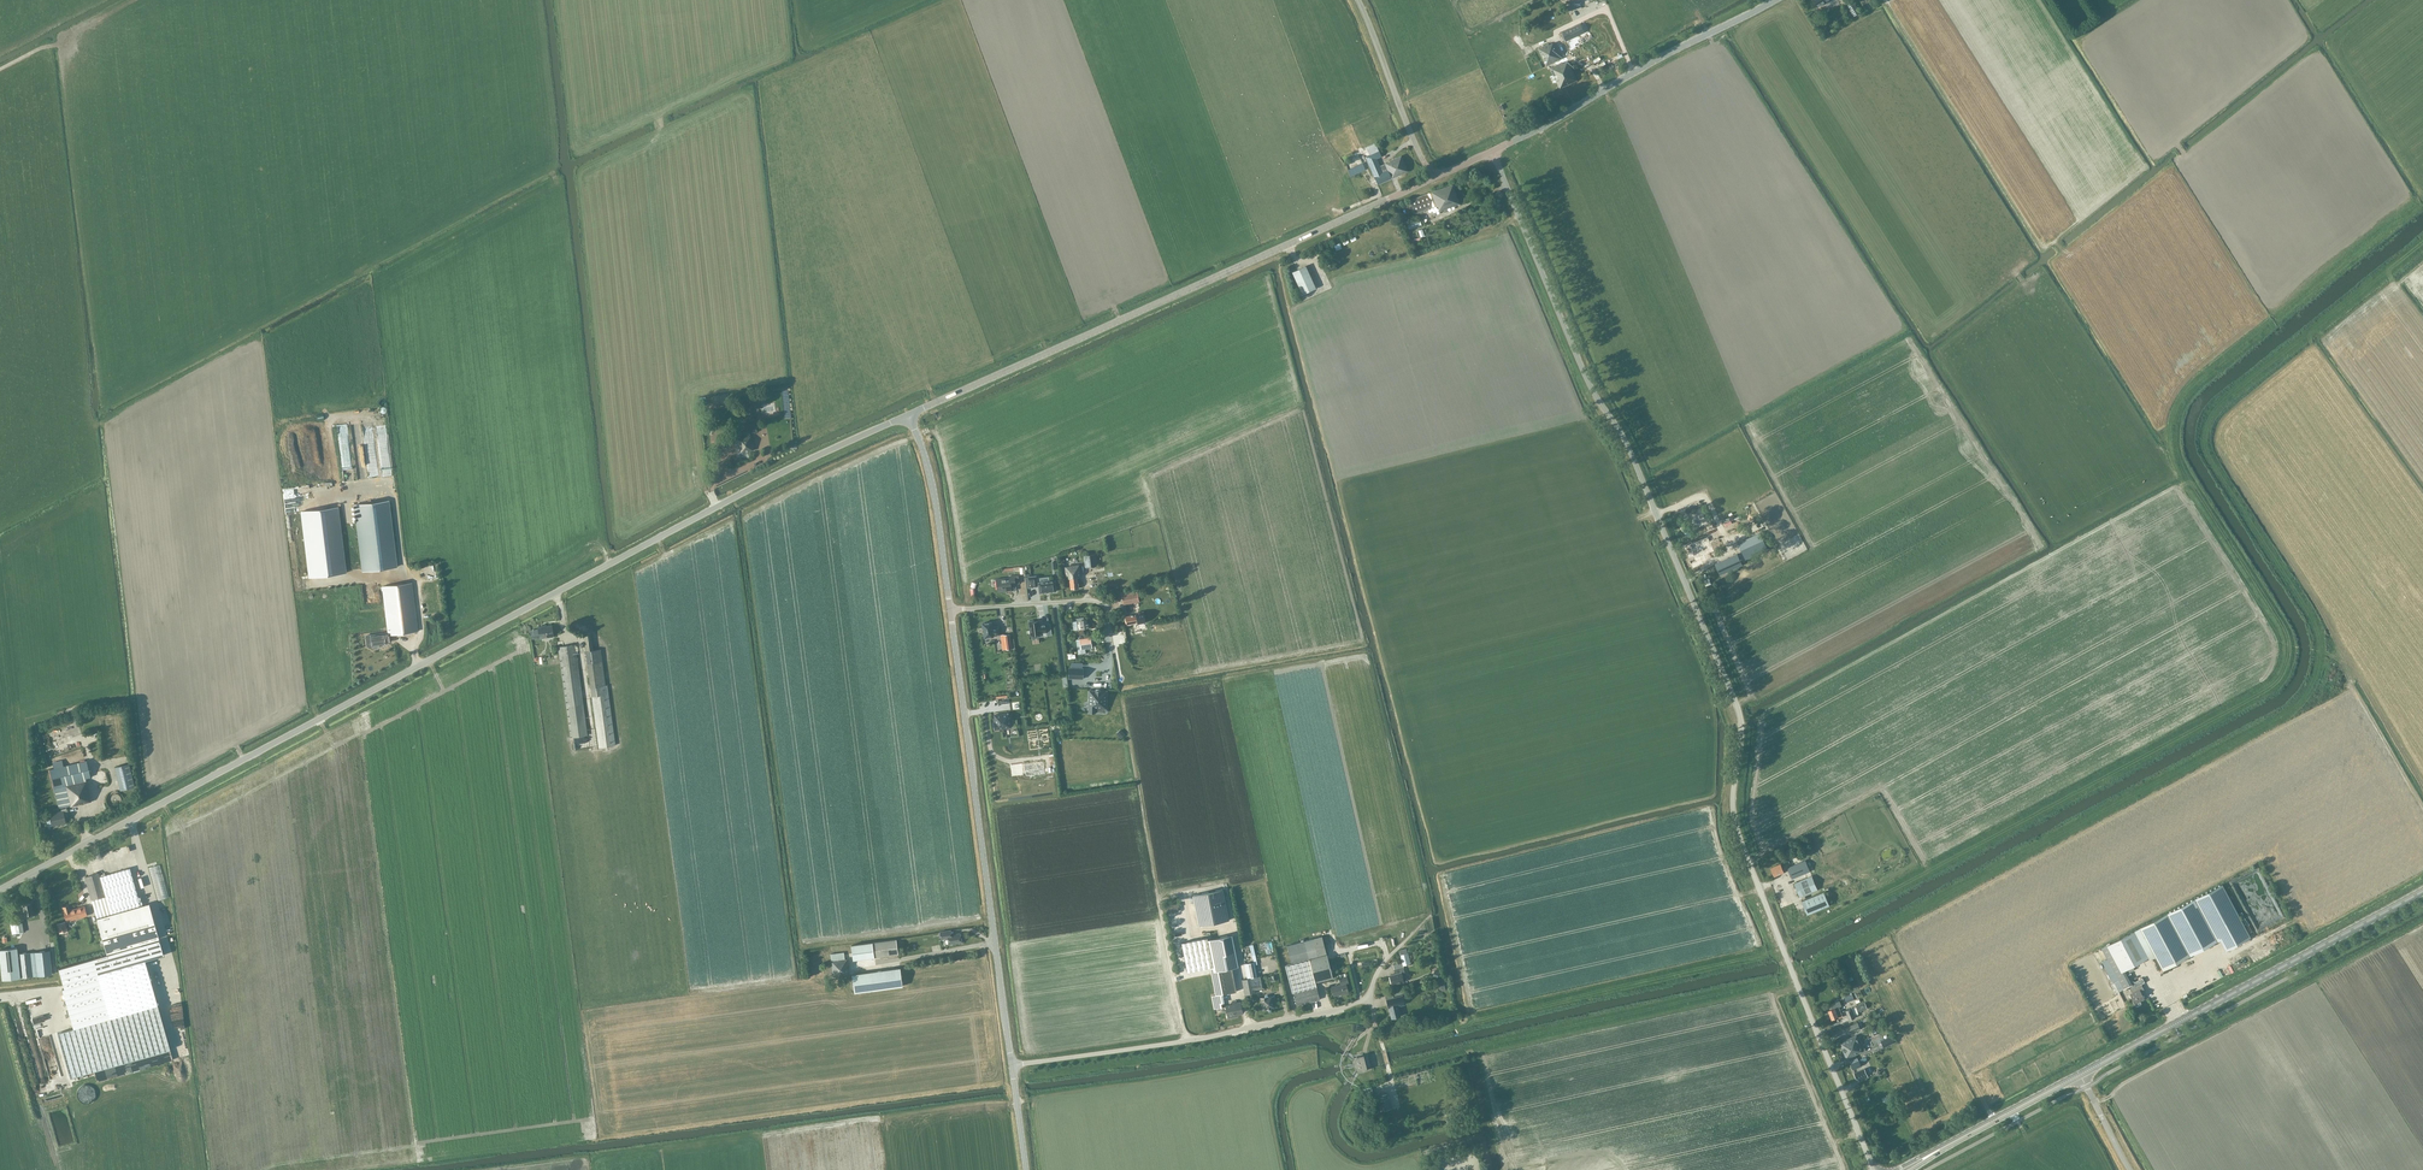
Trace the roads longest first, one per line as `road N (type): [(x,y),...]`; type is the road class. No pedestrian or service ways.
road 1 (track): [(2422,241),(2224,398),(2203,427),(2207,457),(2314,630),(2311,678),(2289,710),(1778,981),(1388,1069)]
road 2 (unclassified): [(1492,151),(1738,710),(1739,835),(1875,1169)]
road 3 (unclassified): [(0,891),(542,599),(910,416)]
road 4 (track): [(2288,643),(2281,680),(2263,693),(1783,948)]
road 5 (unclassified): [(910,416),(1433,178)]
road 6 (unclassified): [(1012,1065),(951,610)]
road 7 (unclassified): [(1012,1065),(1187,1041),(1363,1001),(1374,1008),(1372,1028)]
road 8 (tertiary): [(2079,1074),(2422,889)]
road 9 (track): [(1122,702),(1185,1041)]
road 10 (unclassified): [(1492,151),(1775,0)]
road 11 (tertiary): [(1900,1169),(2079,1074)]
road 12 (unclassified): [(951,610),(933,480),(910,416)]
road 13 (unclassified): [(1433,178),(1358,0)]
road 14 (residential): [(951,610),(1090,600),(1105,607),(1110,630)]

